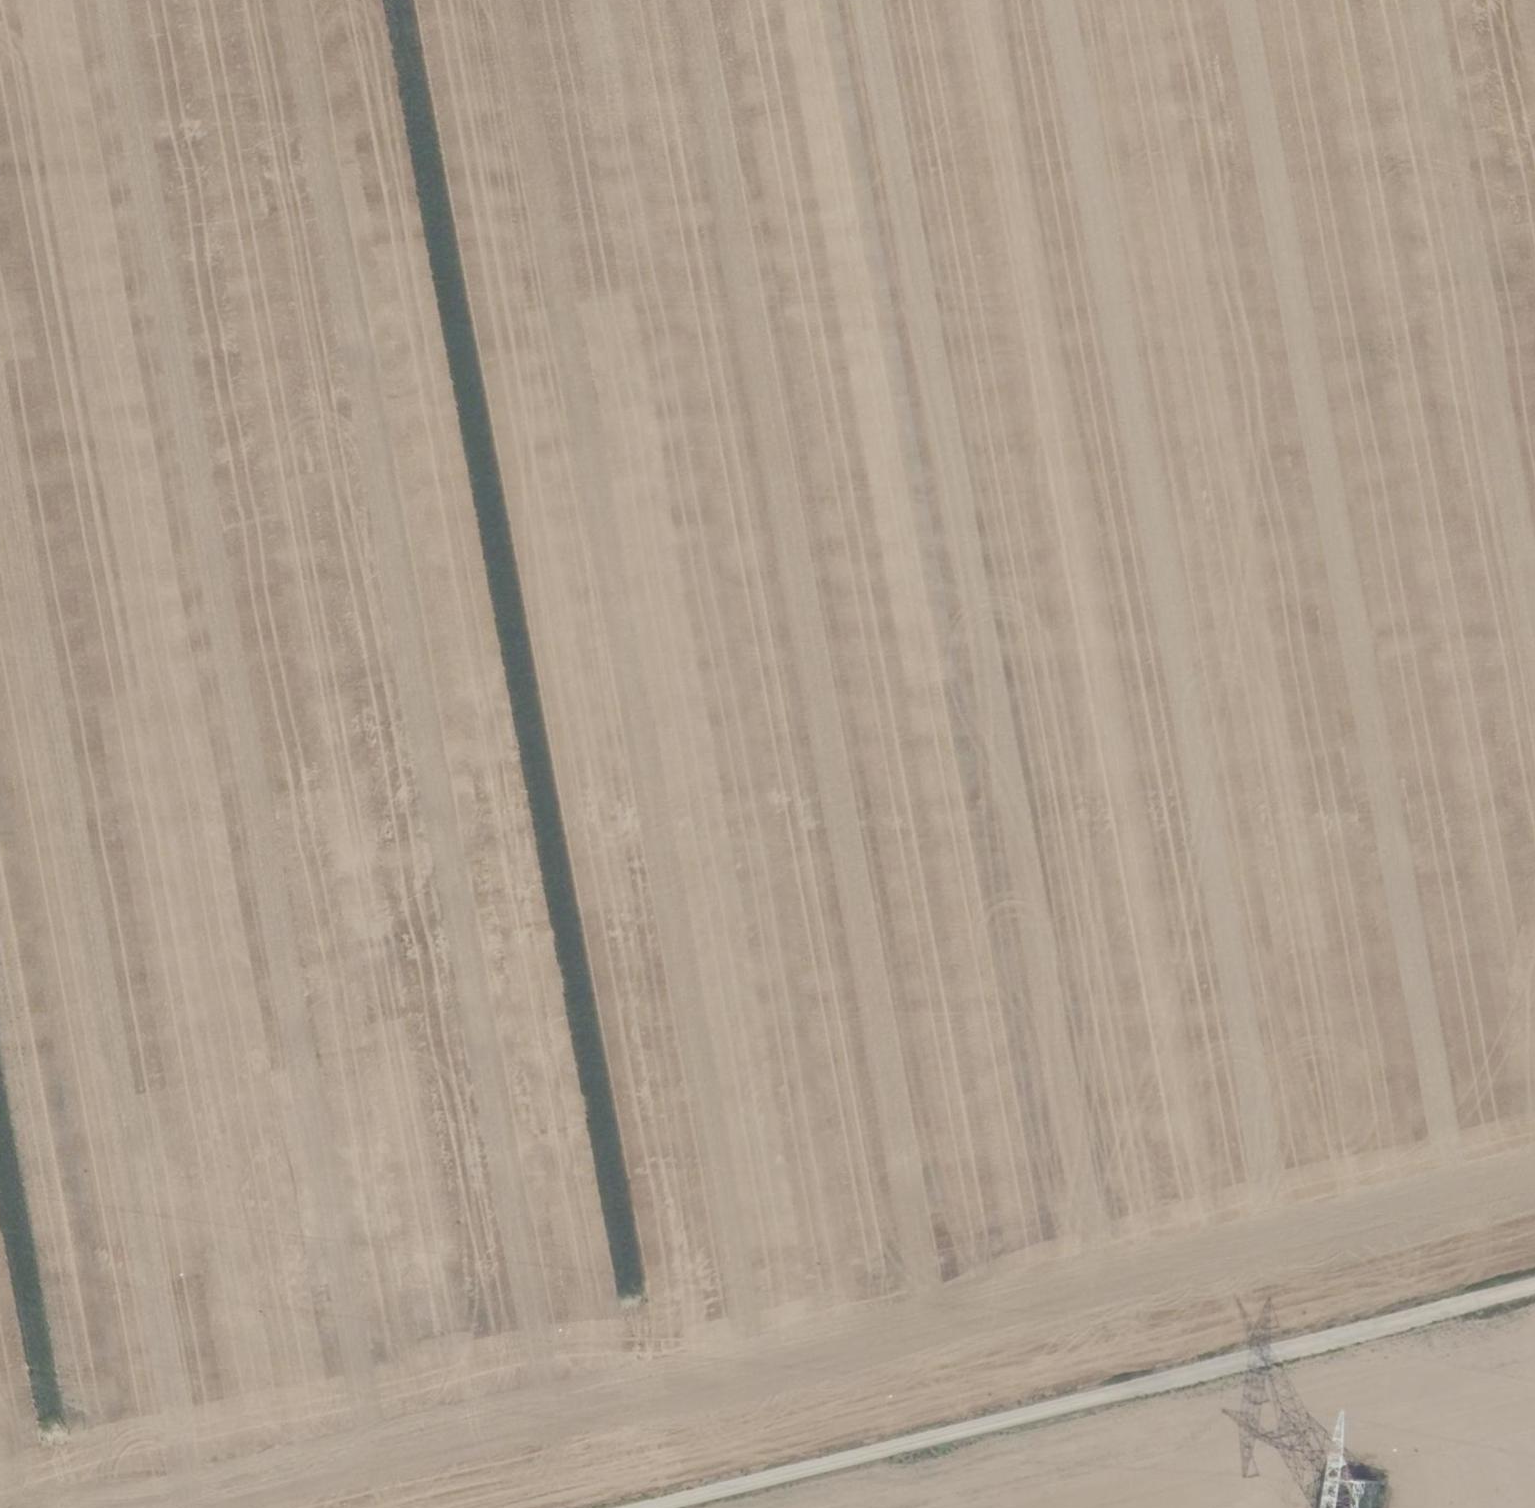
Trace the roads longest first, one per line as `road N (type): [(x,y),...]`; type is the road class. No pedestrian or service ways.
road 1 (track): [(1534,1304),(685,1507)]

